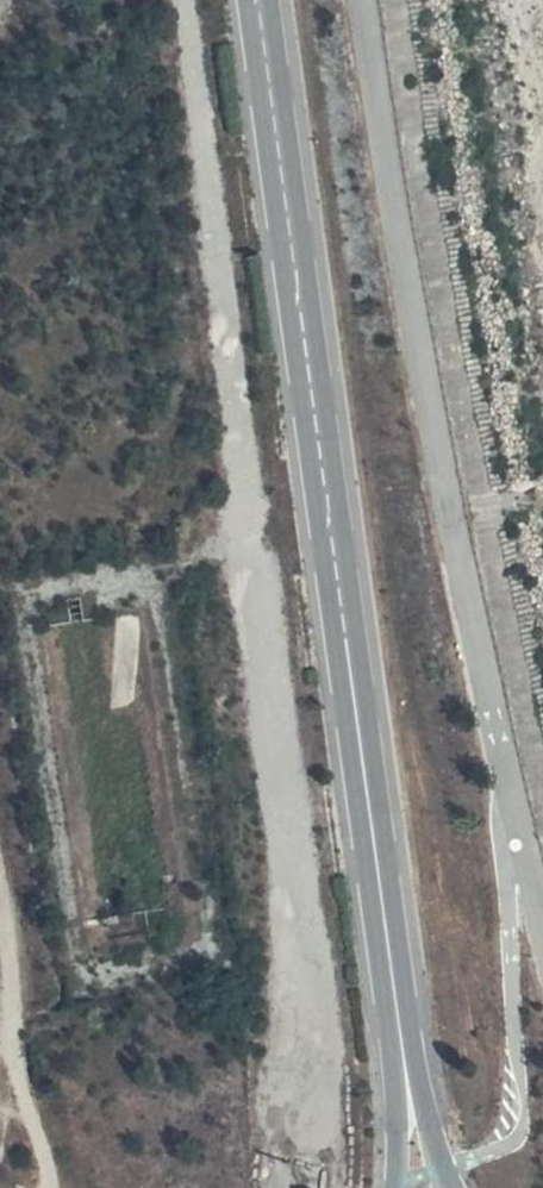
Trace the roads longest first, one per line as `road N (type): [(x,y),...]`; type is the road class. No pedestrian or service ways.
road 1 (track): [(288,1187),(315,1019),(185,0)]
road 2 (primary): [(404,1052),(257,0)]
road 3 (track): [(0,896),(47,1187)]
road 4 (primary): [(446,1187),(404,1052)]
road 5 (primary): [(404,1052),(402,1187)]

